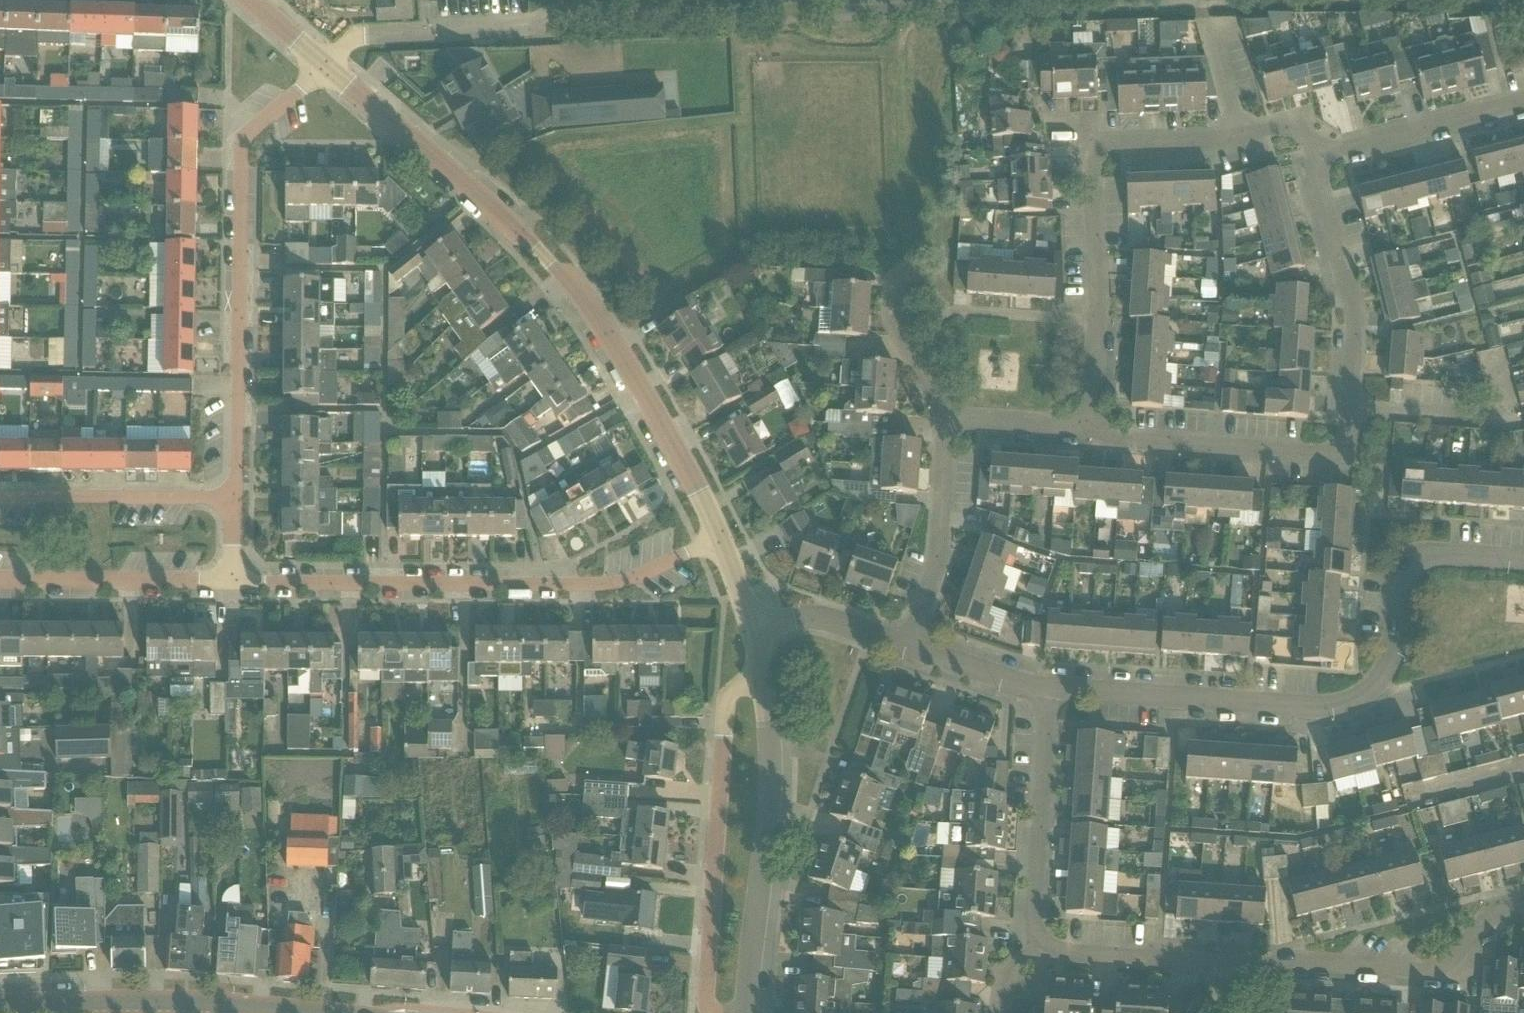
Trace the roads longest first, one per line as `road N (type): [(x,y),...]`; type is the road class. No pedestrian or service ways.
road 1 (residential): [(718,538),(584,311),(539,258),(325,71)]
road 2 (residential): [(1523,562),(1433,554),(1414,560),(1400,573),(1383,676),(1340,707),(1045,688)]
road 3 (residential): [(1085,438),(1331,456),(1349,445),(1356,305),(1314,157)]
road 4 (residential): [(1035,958),(1427,978),(1502,916),(1523,910)]
road 5 (residential): [(236,581),(624,583),(718,538)]
road 6 (residential): [(325,71),(242,138),(235,497)]
road 7 (residential): [(712,1012),(704,995),(727,700),(732,689),(761,680)]
road 8 (residential): [(743,1012),(768,803),(761,680)]
road 9 (residential): [(1245,140),(1117,144),(1097,152),(1088,174),(1087,322)]
road 10 (tertiary): [(274,1012),(0,1006)]
road 11 (residential): [(1035,958),(1045,688)]
road 12 (residential): [(0,580),(236,581)]
road 13 (residential): [(235,497),(0,498)]
road 14 (residential): [(909,647),(945,532),(948,424)]
road 15 (residential): [(1523,103),(1314,157)]
road 16 (residential): [(509,28),(353,39),(325,71)]
road 17 (residential): [(915,349),(965,318),(1087,322)]
road 18 (residential): [(909,647),(830,619),(750,630)]
road 19 (residential): [(1045,688),(909,647)]
road 20 (residential): [(1245,140),(1207,5)]
road 21 (residential): [(948,424),(1085,438)]

